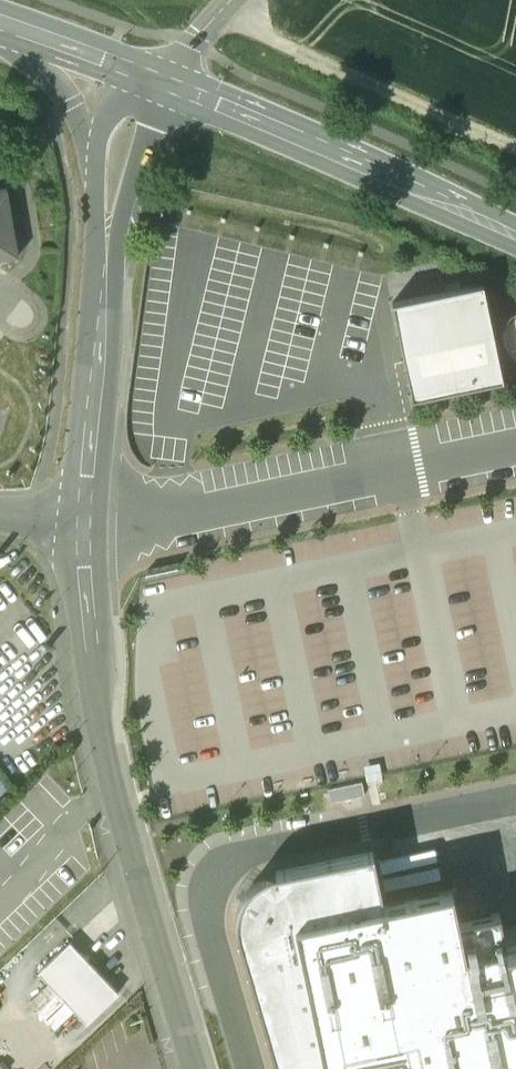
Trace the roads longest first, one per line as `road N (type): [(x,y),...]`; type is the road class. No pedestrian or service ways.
road 1 (tertiary): [(200,1068),(114,779),(84,522)]
road 2 (secondary): [(163,74),(515,236)]
road 3 (tertiary): [(84,522),(108,190)]
road 4 (track): [(515,156),(220,11)]
road 5 (tertiary): [(0,33),(72,103),(108,190)]
road 6 (secondary): [(0,16),(163,74)]
road 7 (tertiary): [(108,190),(163,74)]

